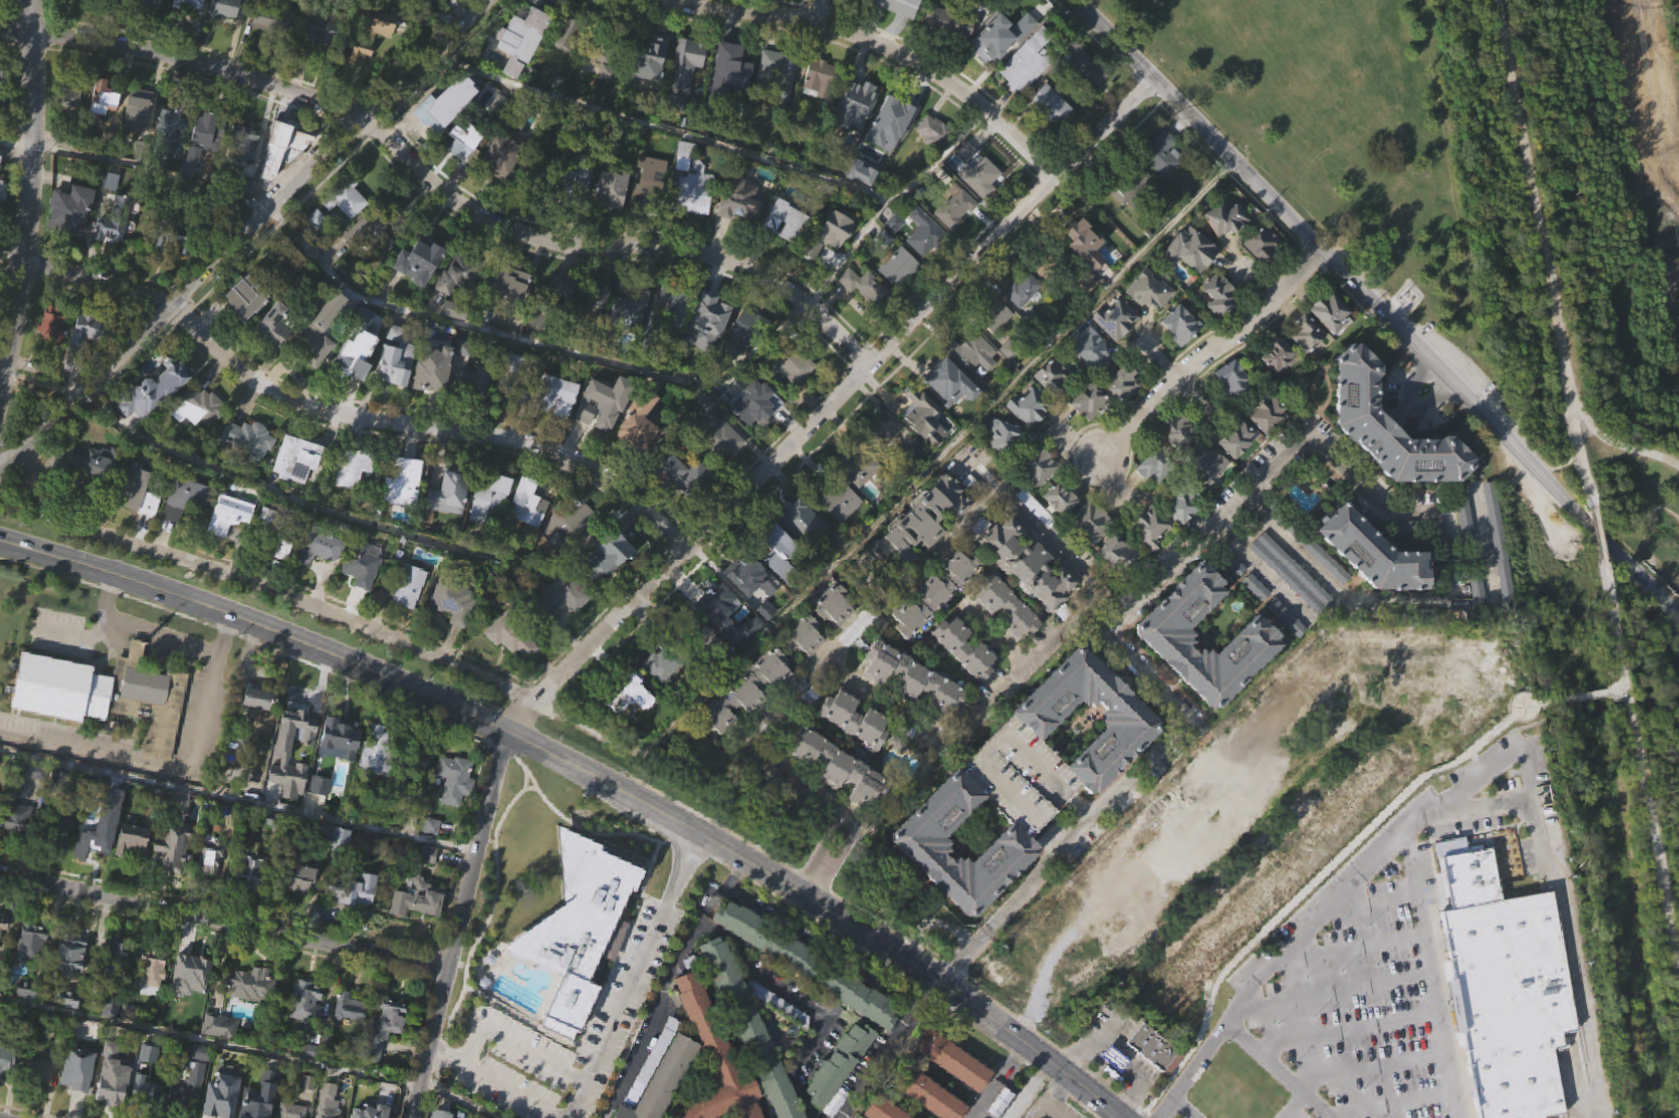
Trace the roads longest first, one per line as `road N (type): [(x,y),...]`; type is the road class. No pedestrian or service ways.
road 1 (tertiary): [(1121,1117),(765,872),(565,761),(273,631),(0,542)]
road 2 (residential): [(0,30),(187,64),(333,106),(363,121),(430,190),(488,226),(577,247),(700,255),(760,273),(871,361)]
road 3 (residential): [(533,703),(1151,78)]
road 4 (residential): [(1678,615),(1075,0)]
road 5 (residential): [(0,253),(173,304),(244,377),(302,401),(564,452),(691,551)]
road 6 (tertiary): [(0,467),(490,0)]
road 7 (residential): [(24,449),(37,469),(40,511),(52,520),(251,585),(533,703)]
road 8 (residential): [(1430,745),(1381,721),(1346,726),(1103,968),(1053,998),(1013,1038)]
road 9 (residential): [(0,878),(448,973)]
road 10 (residential): [(414,1117),(504,751),(533,703)]
road 11 (residential): [(676,0),(818,21),(917,61),(967,94),(1050,180)]
road 12 (residential): [(0,387),(36,149),(32,0)]
road 13 (residential): [(1319,249),(1189,360),(1091,464)]

